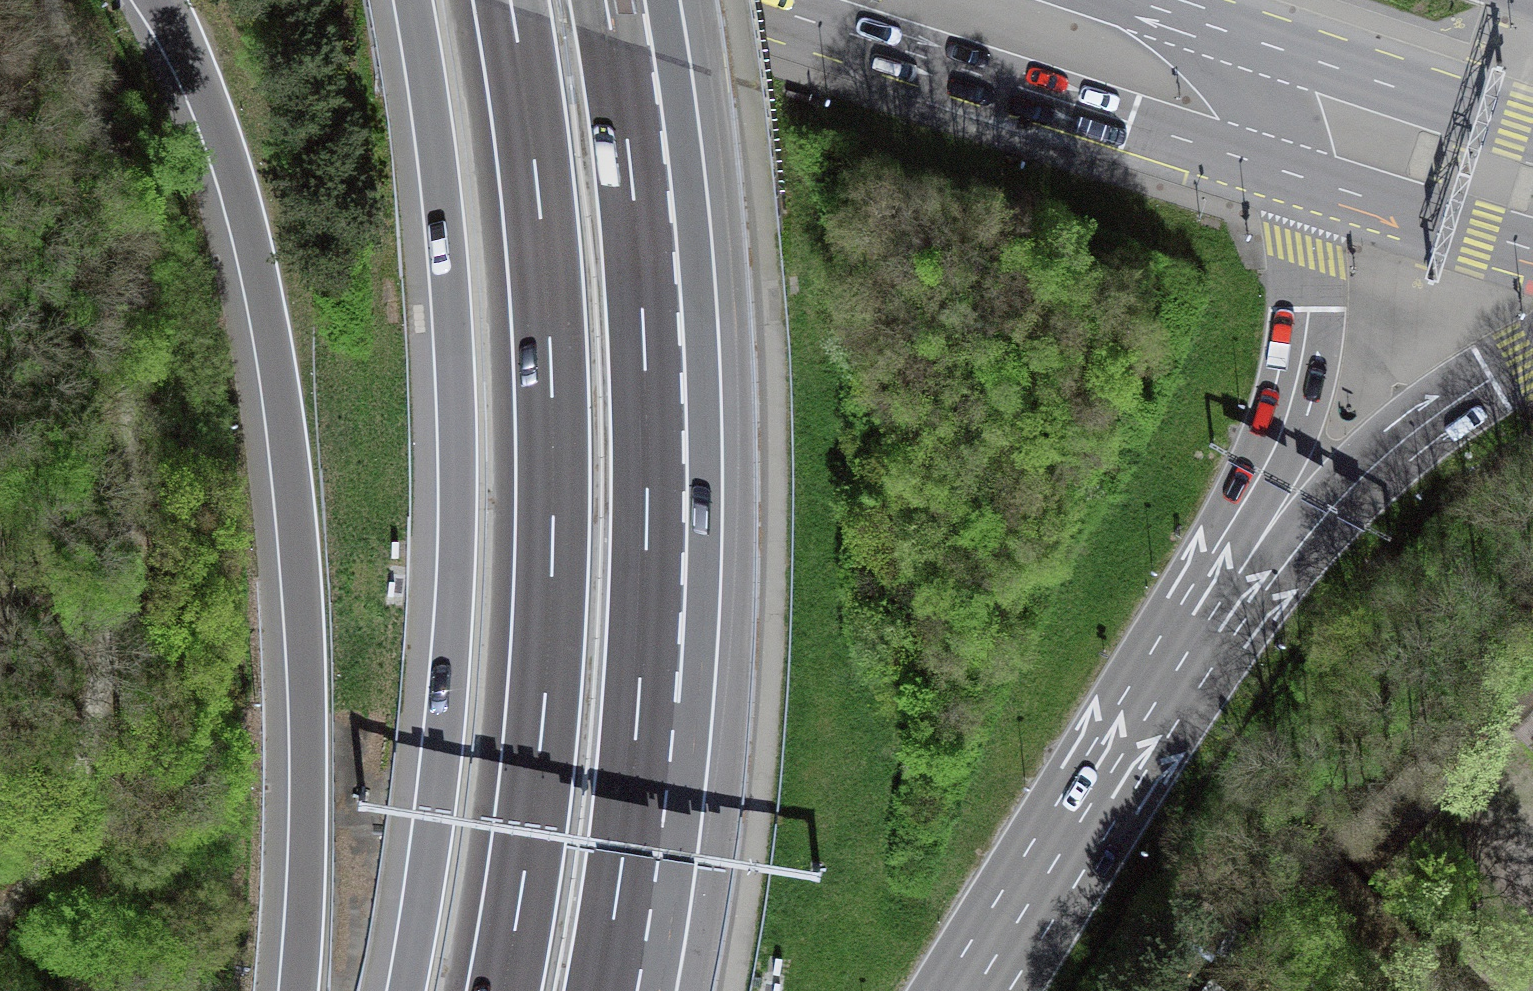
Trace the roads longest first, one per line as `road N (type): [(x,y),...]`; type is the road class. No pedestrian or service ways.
road 1 (motorway): [(161,0),(237,183),(290,455),(309,707),(299,990)]
road 2 (motorway): [(510,0),(550,345),(553,534),(543,717),(502,990)]
road 3 (motorway): [(414,0),(440,167),(459,444),(446,723),(408,990)]
road 4 (motorway): [(599,990),(637,728),(646,539),(644,341),(605,0)]
road 5 (motorway): [(975,990),(1240,572)]
road 6 (motorway): [(1240,572),(1306,329),(1309,284),(1292,160),(1273,105)]
road 7 (motorway): [(1240,572),(1411,435),(1532,357)]
road 8 (secondary): [(1273,105),(946,0)]
road 9 (secondary): [(1273,105),(1532,190)]

